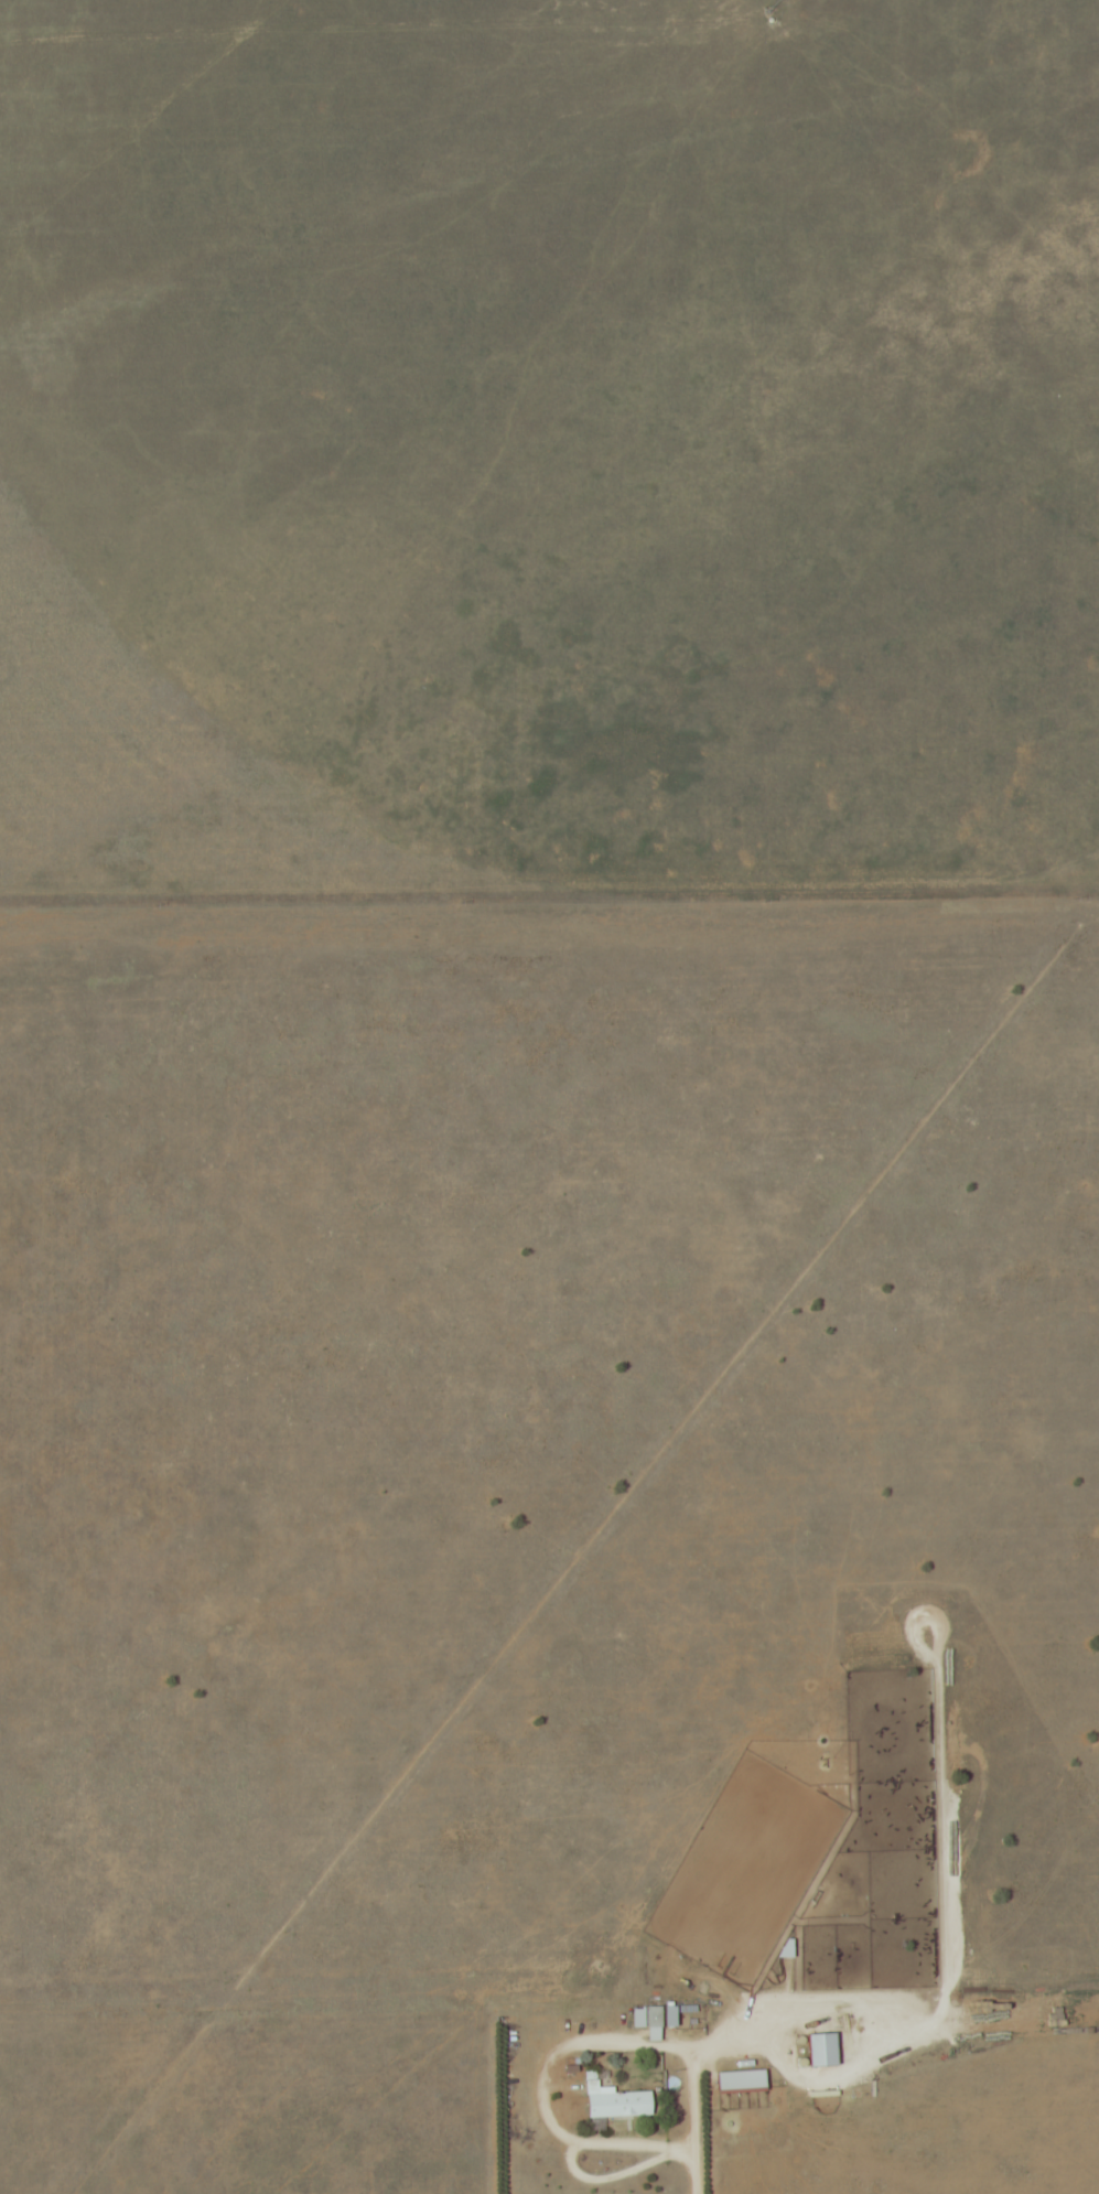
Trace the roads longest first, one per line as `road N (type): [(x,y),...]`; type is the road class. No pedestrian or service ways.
road 1 (residential): [(697,2193),(689,2052)]

